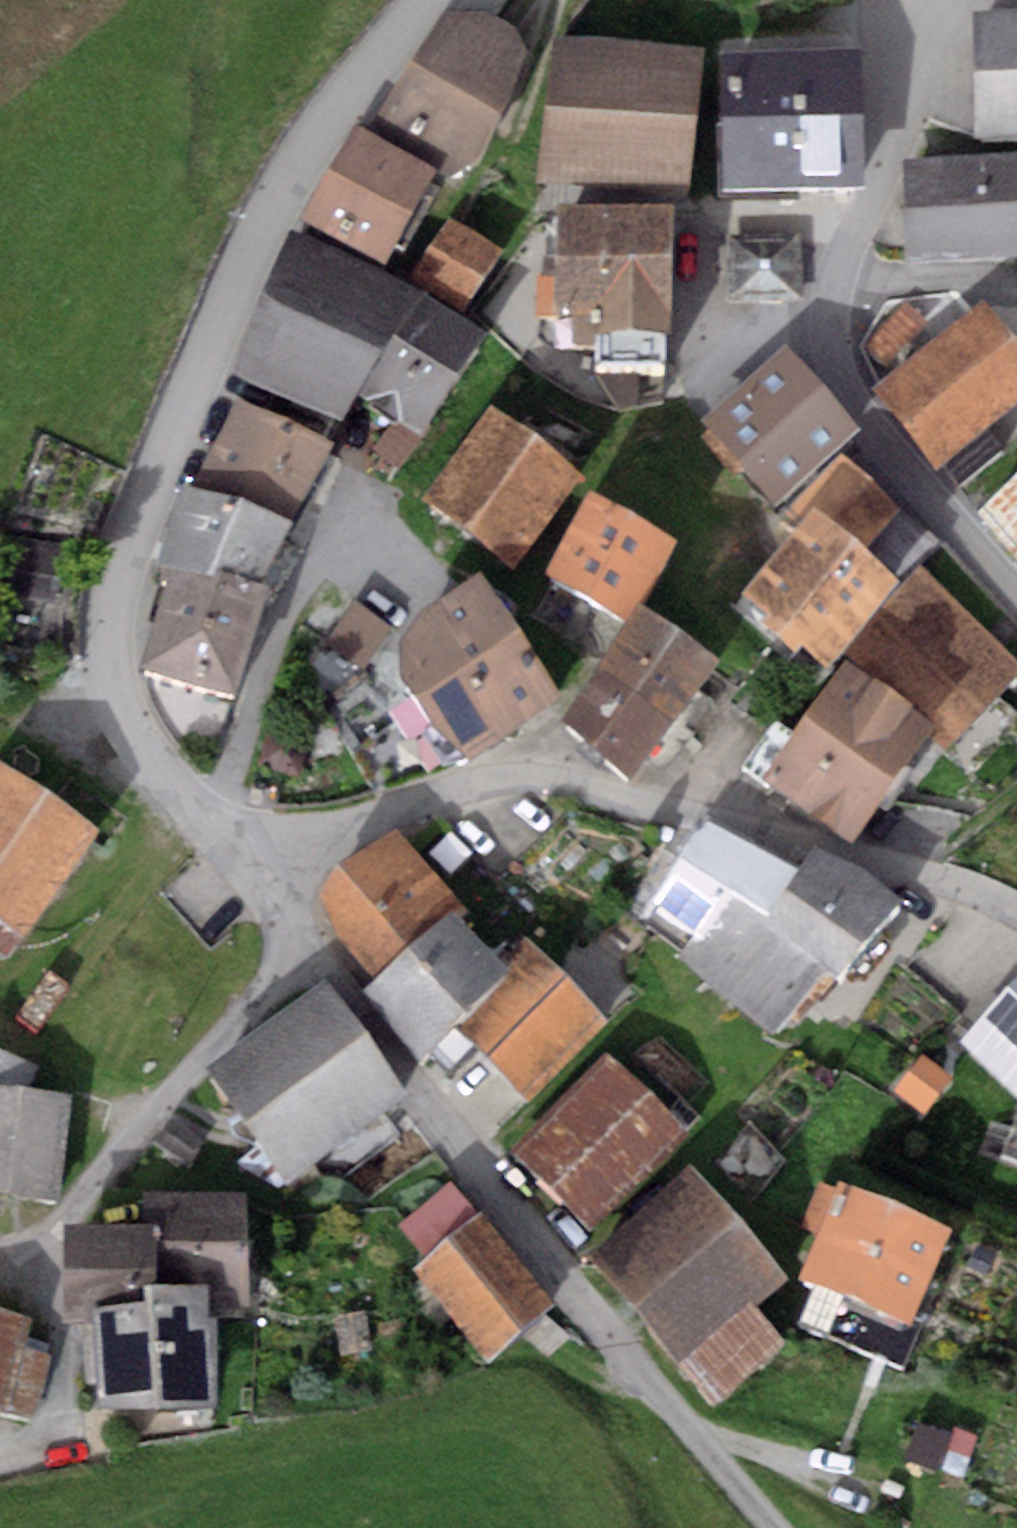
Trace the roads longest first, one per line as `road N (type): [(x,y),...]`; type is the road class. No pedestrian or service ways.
road 1 (residential): [(255,863),(152,761),(112,695),(111,616),(184,401),(283,190),(330,117),(431,0)]
road 2 (residential): [(778,1527),(569,1285),(255,863)]
road 3 (residential): [(255,863),(430,796),(507,779),(596,783),(974,891),(1016,913)]
road 4 (residential): [(1016,594),(877,425),(838,359),(833,274),(949,0)]

